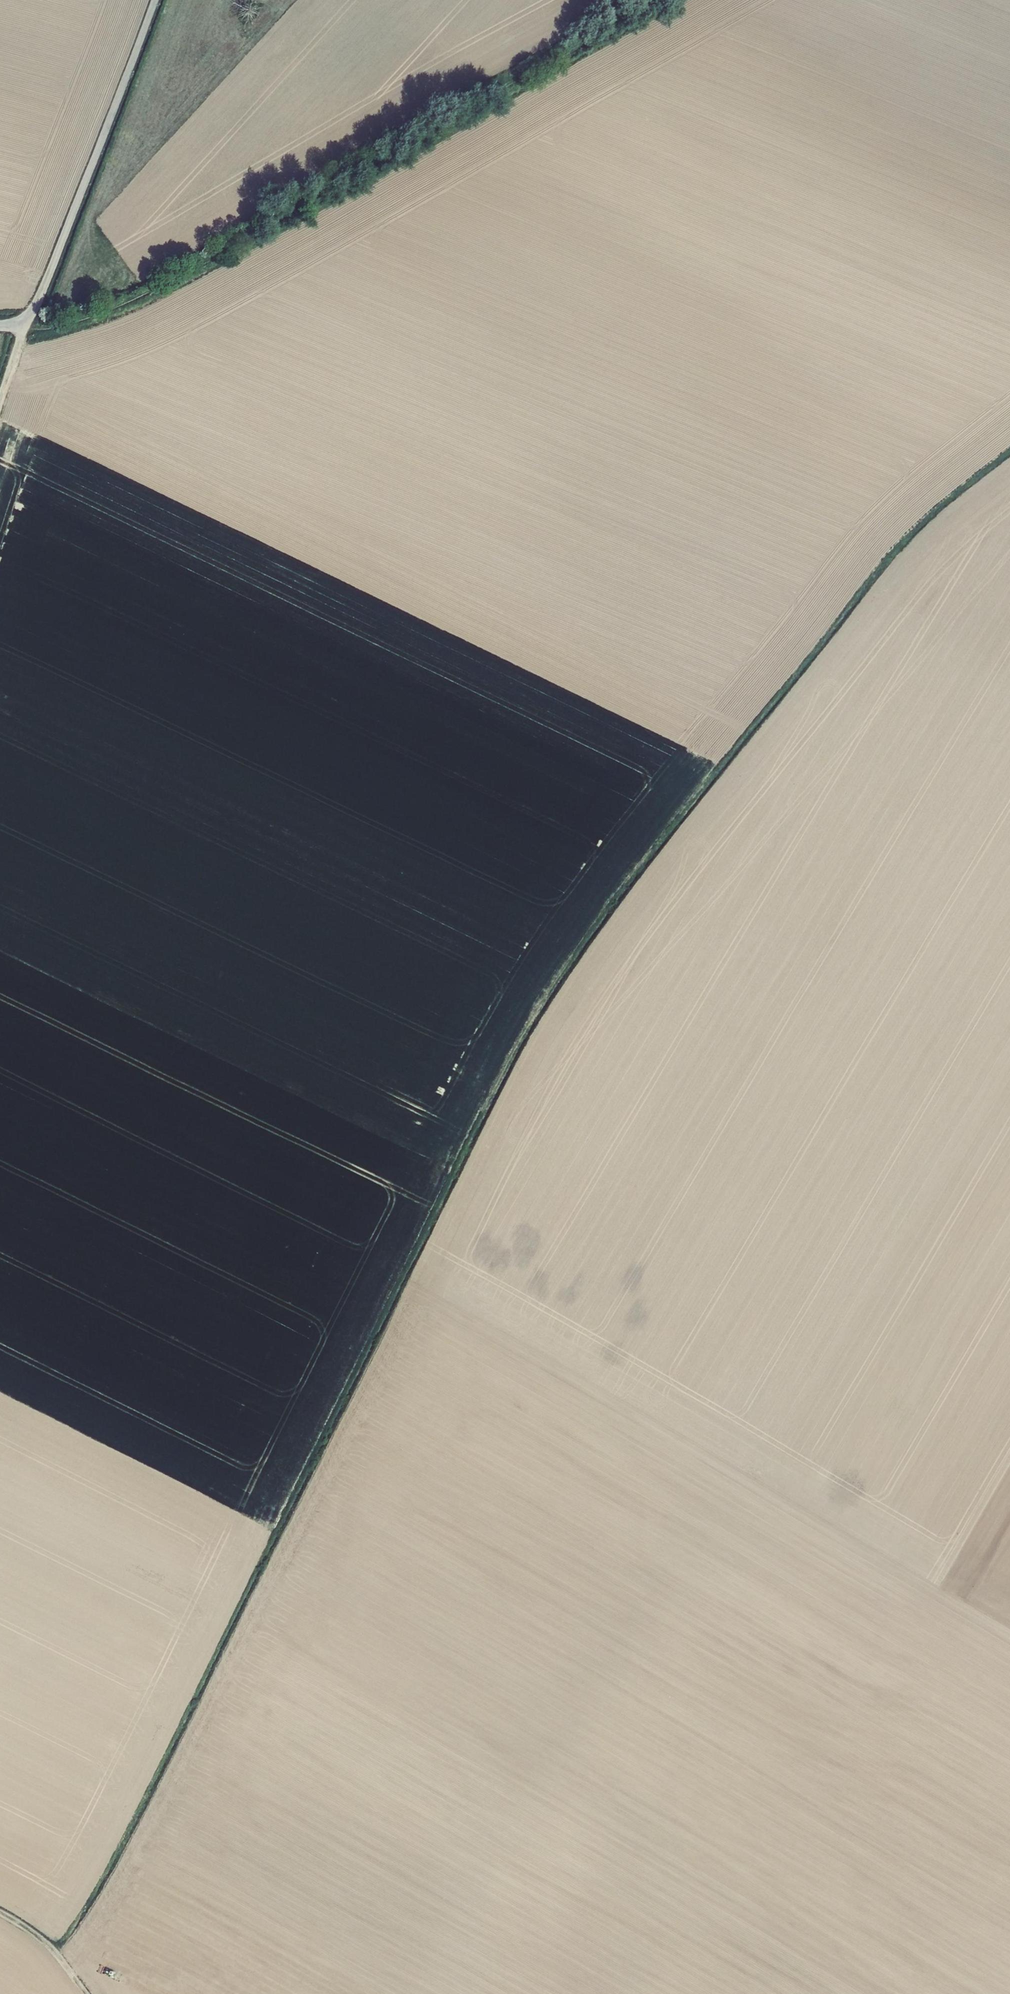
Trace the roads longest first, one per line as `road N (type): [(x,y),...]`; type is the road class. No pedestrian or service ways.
road 1 (unclassified): [(162,0),(29,327),(0,324)]
road 2 (track): [(0,1917),(57,1945),(91,1993)]

